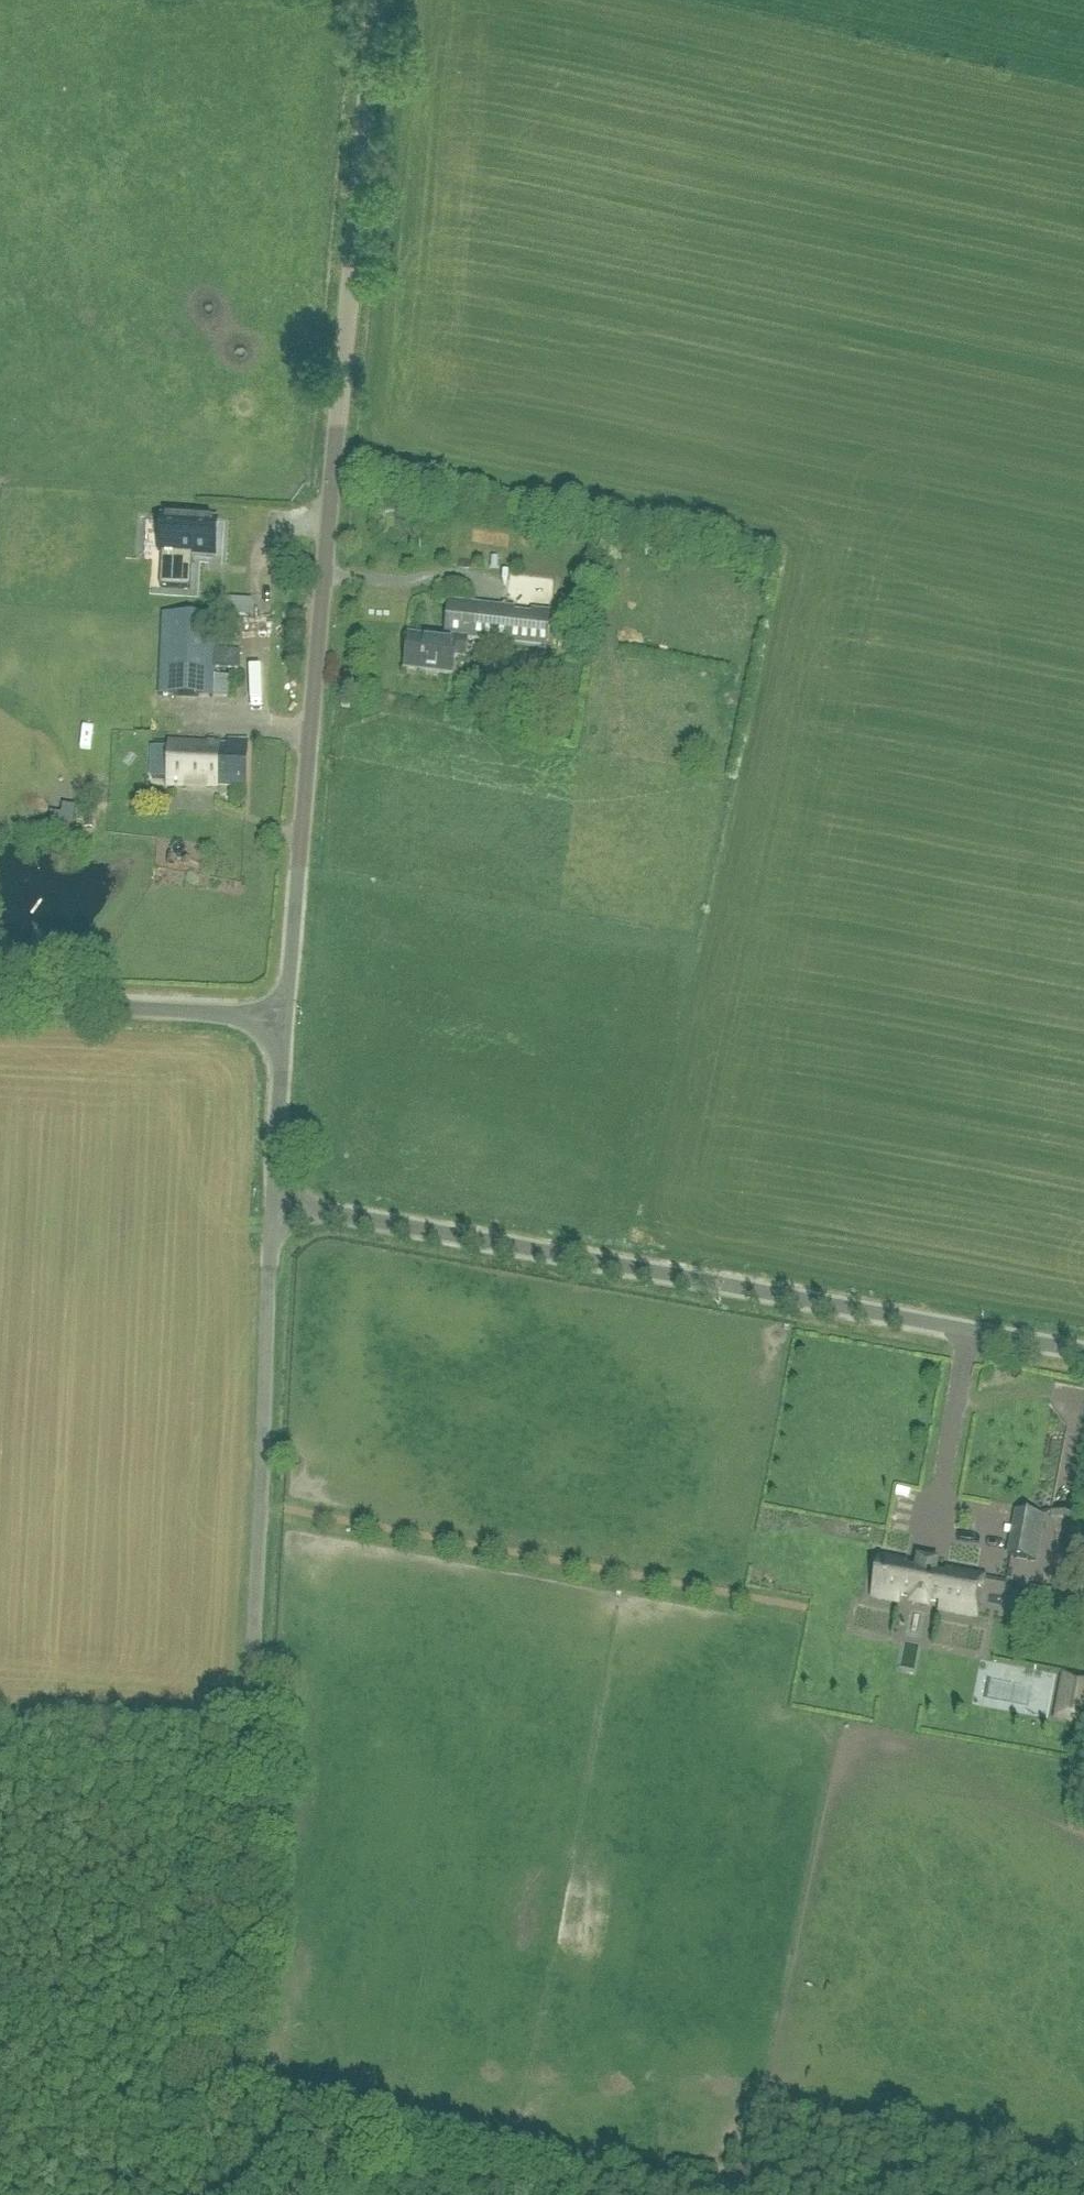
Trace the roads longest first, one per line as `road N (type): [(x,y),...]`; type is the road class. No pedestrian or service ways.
road 1 (unclassified): [(279,1017),(374,0)]
road 2 (unclassified): [(206,2194),(234,1888),(274,1202)]
road 3 (unclassified): [(1083,1353),(274,1202)]
road 4 (unclassified): [(279,1017),(0,1004)]
road 5 (unclassified): [(274,1202),(279,1017)]

